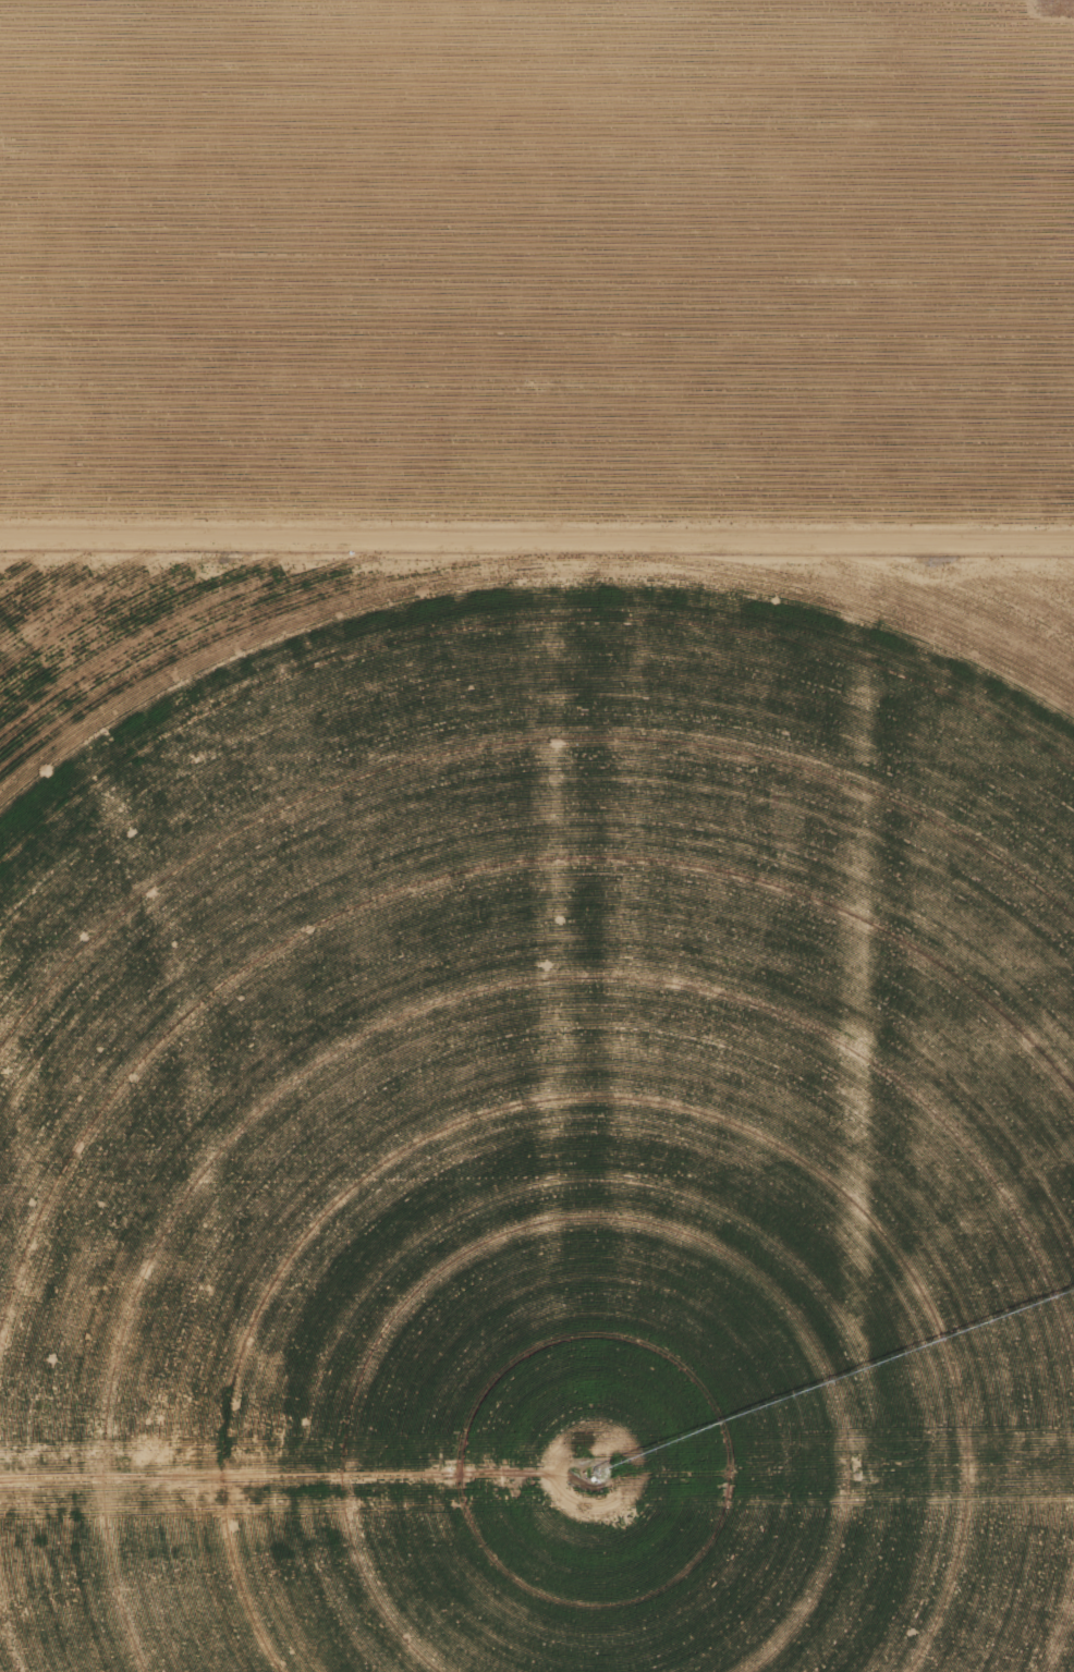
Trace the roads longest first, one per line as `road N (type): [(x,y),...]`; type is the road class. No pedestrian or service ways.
road 1 (residential): [(1073,544),(0,544)]

